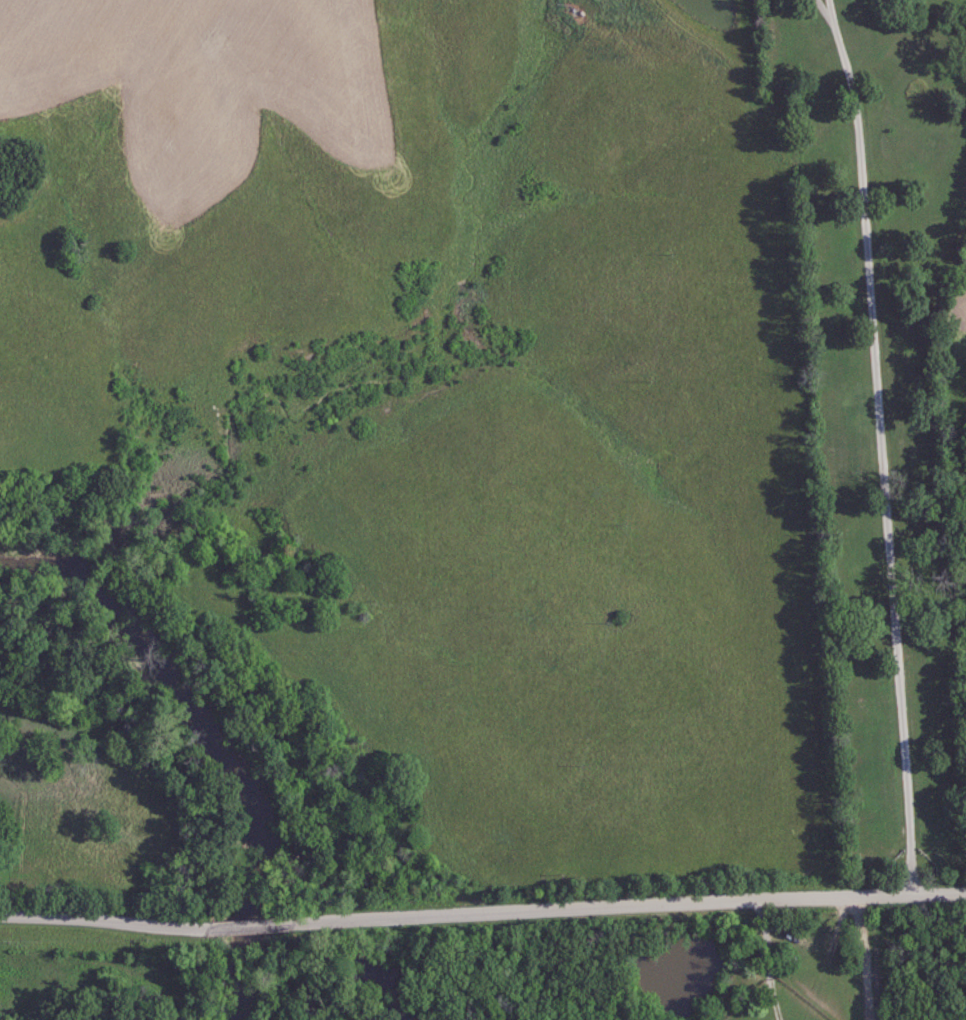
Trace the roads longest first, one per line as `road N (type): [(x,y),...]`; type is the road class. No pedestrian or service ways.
road 1 (residential): [(965,893),(189,928),(0,917)]
road 2 (track): [(858,896),(871,1019)]

